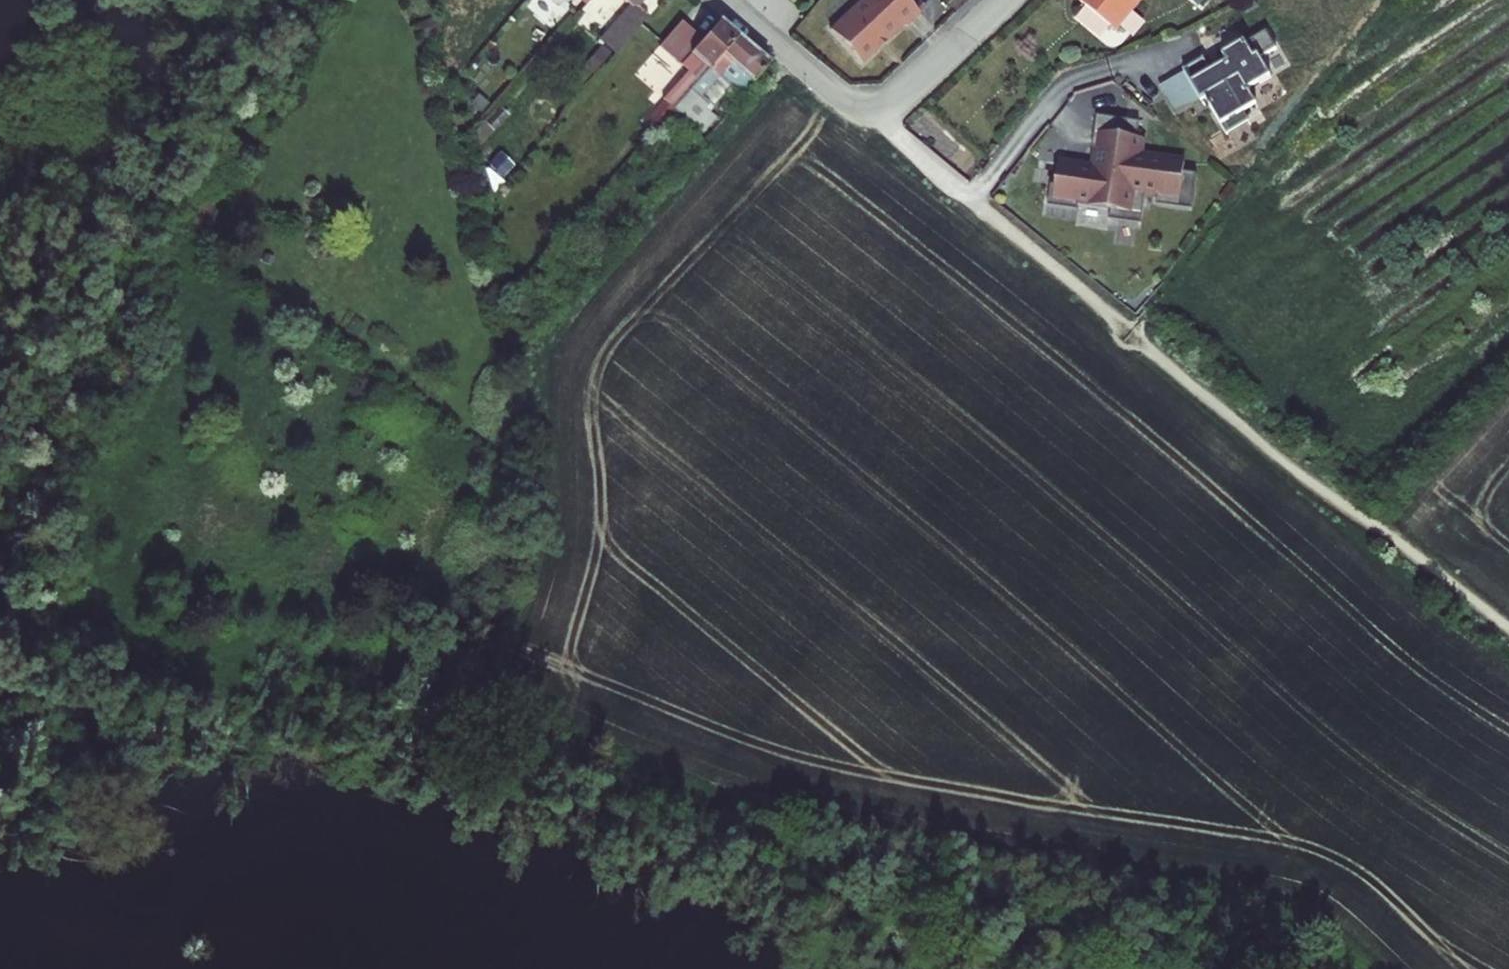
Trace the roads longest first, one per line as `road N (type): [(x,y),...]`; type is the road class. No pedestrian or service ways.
road 1 (track): [(975,201),(1267,448),(1508,629)]
road 2 (residential): [(874,111),(848,108),(724,0)]
road 3 (residential): [(999,0),(874,111)]
road 4 (residential): [(874,111),(975,201)]

